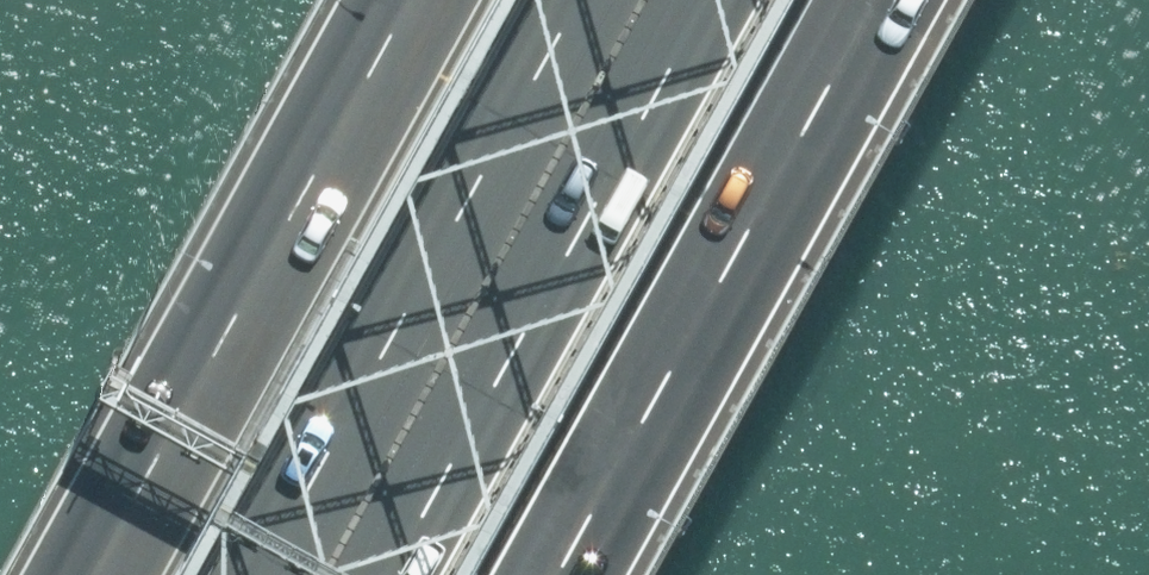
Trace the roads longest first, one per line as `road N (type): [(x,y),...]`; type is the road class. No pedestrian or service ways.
road 1 (motorway): [(323,574),(642,0)]
road 2 (motorway): [(868,0),(549,574)]
road 3 (motorway): [(92,574),(411,0)]

